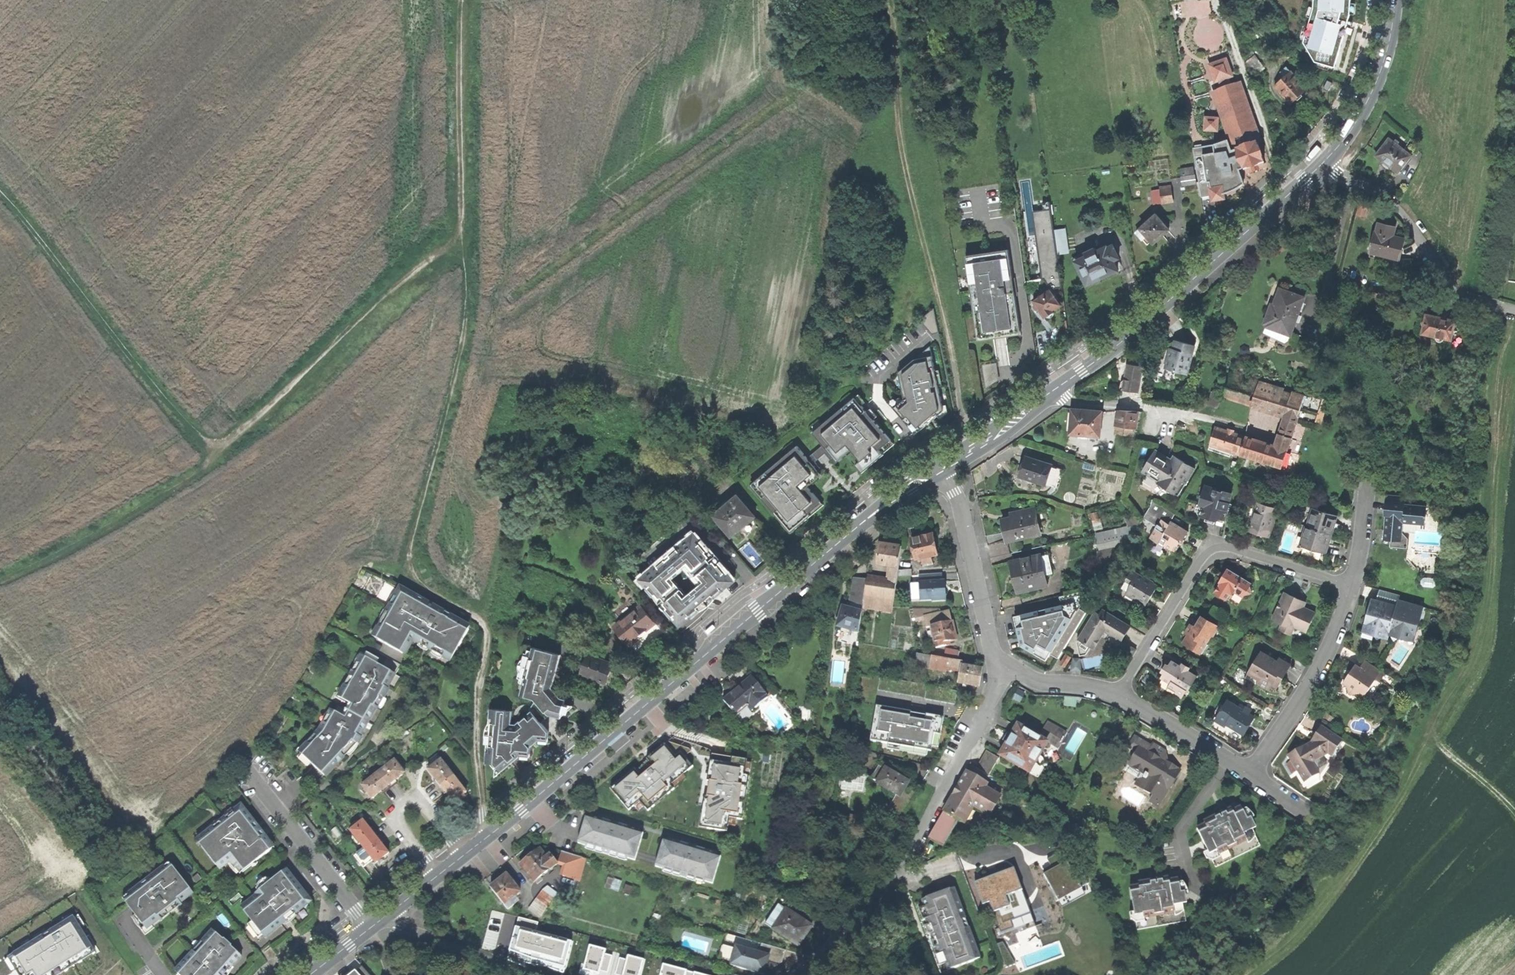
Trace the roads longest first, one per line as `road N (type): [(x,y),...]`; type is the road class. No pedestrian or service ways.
road 1 (track): [(462,0),(463,334),(406,574),(410,585),(491,628),(475,755),(490,835)]
road 2 (secondary): [(390,913),(884,506),(942,468)]
road 3 (secondary): [(1395,0),(1366,103),(1325,162),(1082,373),(942,468)]
road 4 (track): [(0,588),(82,553),(217,452),(389,289),(462,245)]
road 5 (track): [(1514,814),(1434,739),(1431,723),(1470,655),(1507,309)]
road 6 (track): [(891,0),(900,140),(974,449)]
road 7 (residential): [(801,974),(895,883),(1008,667)]
road 8 (track): [(217,452),(0,189)]
road 9 (residential): [(1119,694),(1207,553),(1226,549),(1353,590)]
road 10 (residential): [(1250,777),(1318,675),(1353,590)]
road 11 (residential): [(1008,667),(989,643),(960,504),(942,468)]
road 12 (residential): [(247,767),(370,928)]
road 13 (residential): [(1119,694),(1250,777)]
road 14 (residential): [(390,913),(532,974)]

